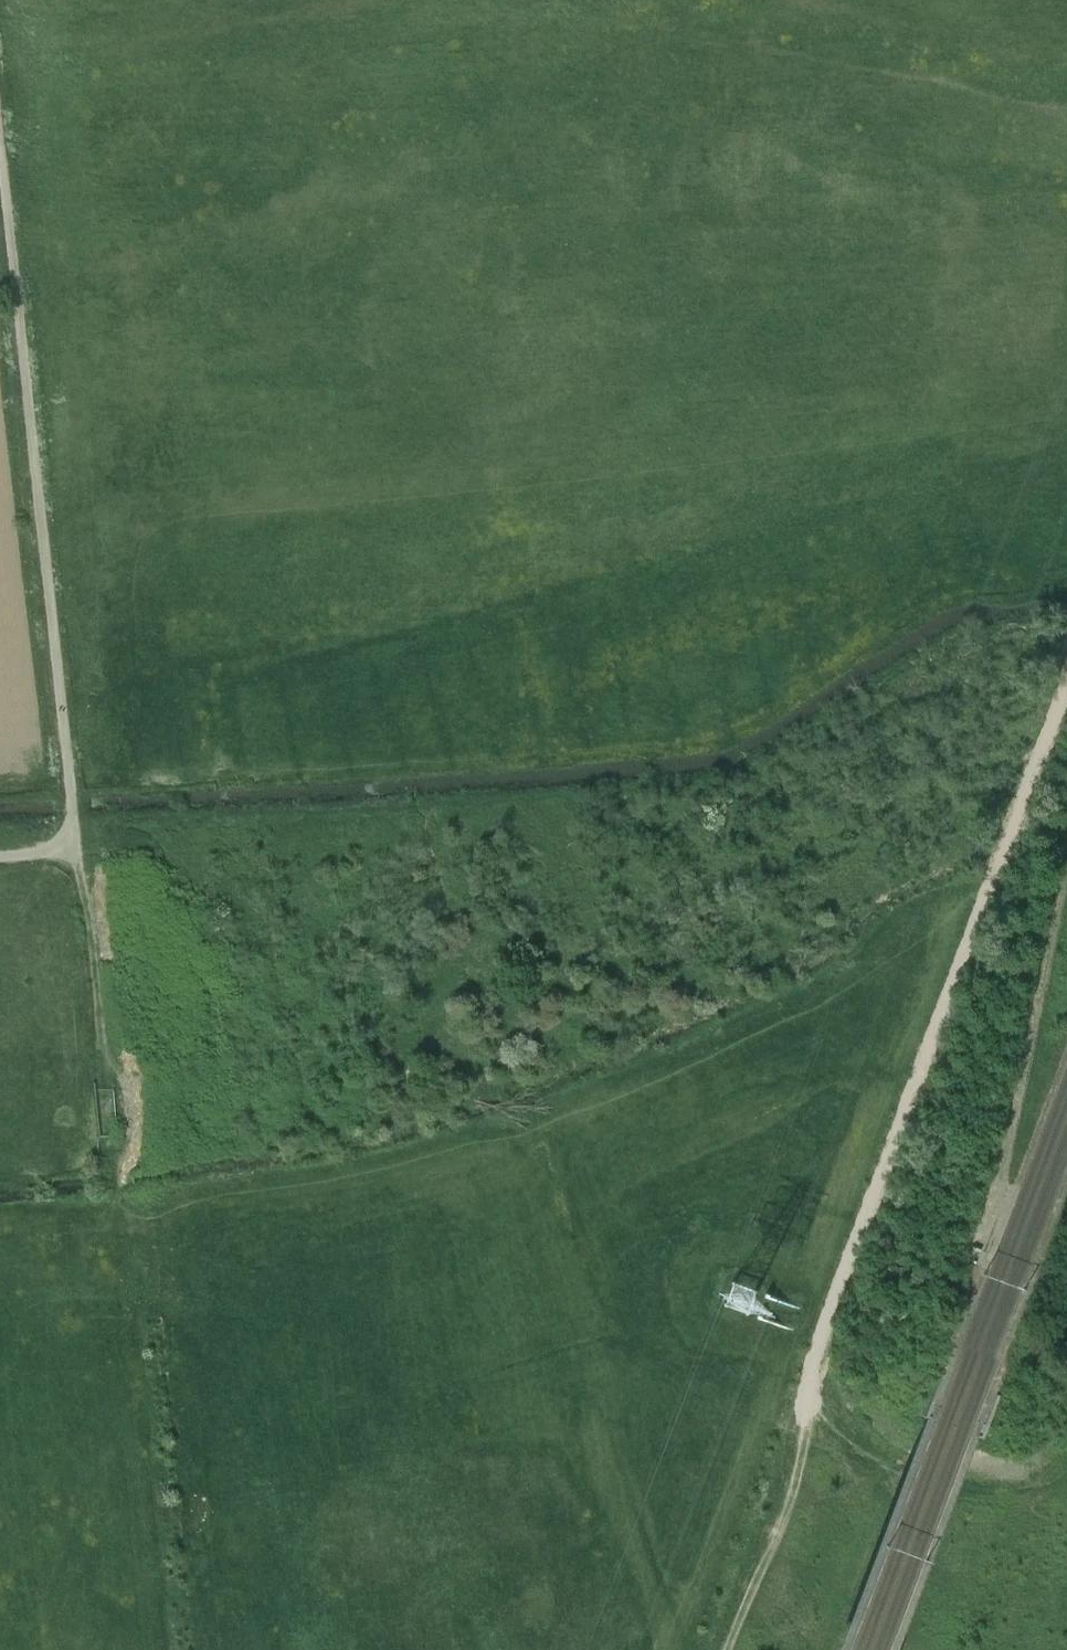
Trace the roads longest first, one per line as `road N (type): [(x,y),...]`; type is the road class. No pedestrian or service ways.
road 1 (track): [(730,1649),(773,1532),(830,1303),(1066,685)]
road 2 (track): [(0,157),(74,848),(0,855)]

